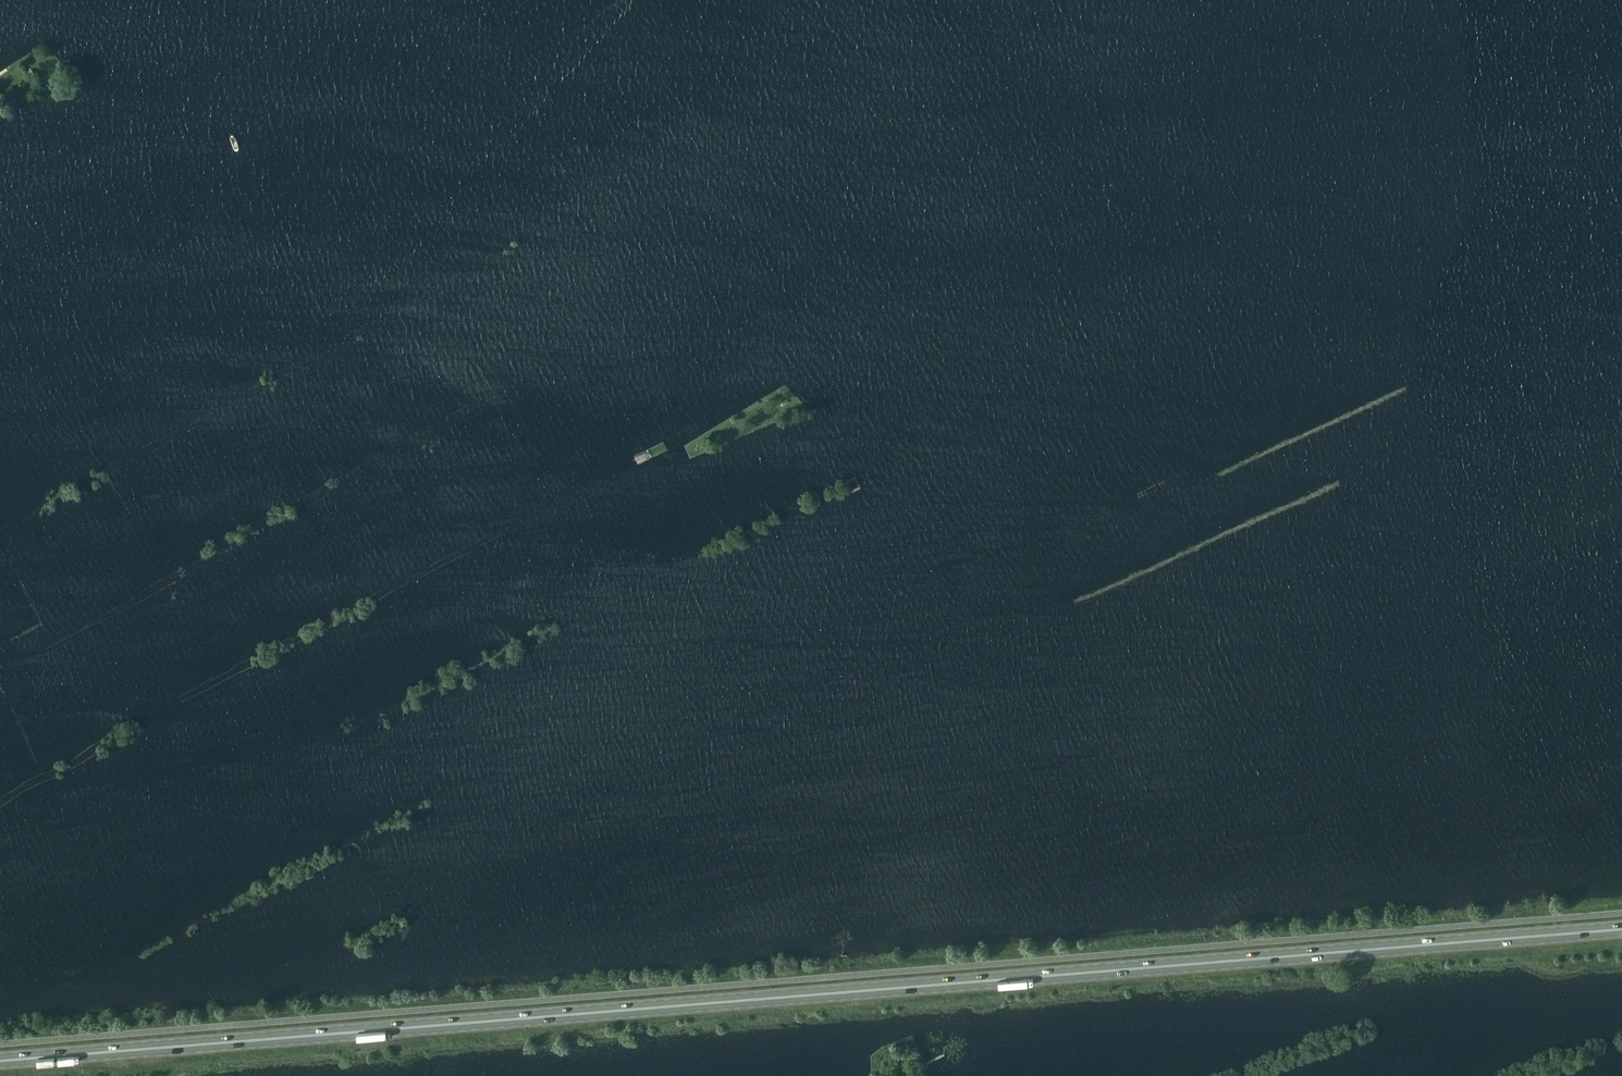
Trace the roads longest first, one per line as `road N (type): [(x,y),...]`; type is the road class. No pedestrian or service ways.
road 1 (primary): [(0,1062),(1621,930)]

